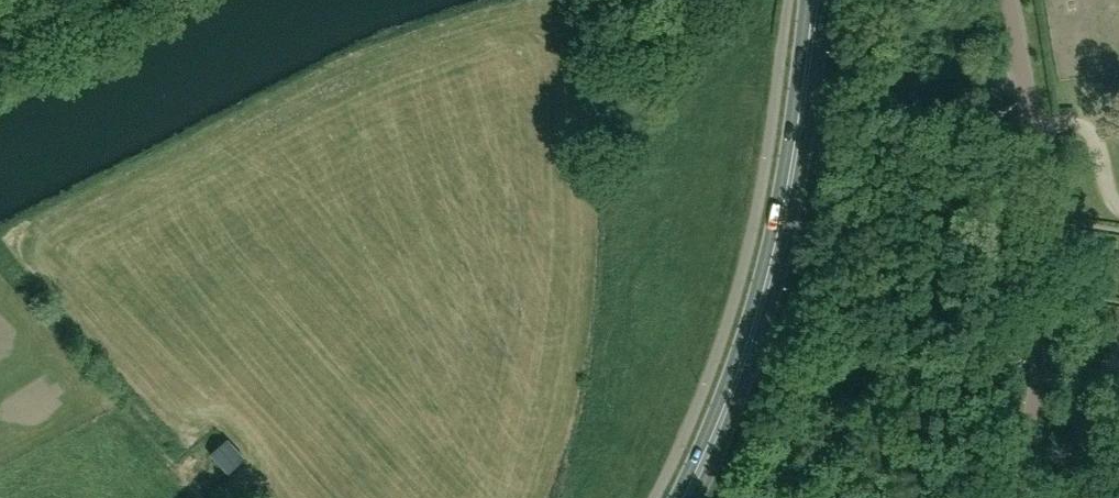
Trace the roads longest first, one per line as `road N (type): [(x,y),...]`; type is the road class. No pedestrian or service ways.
road 1 (secondary): [(686,497),(763,298),(802,117),(817,0)]
road 2 (residential): [(1017,497),(1051,315),(1052,254),(1007,0)]

